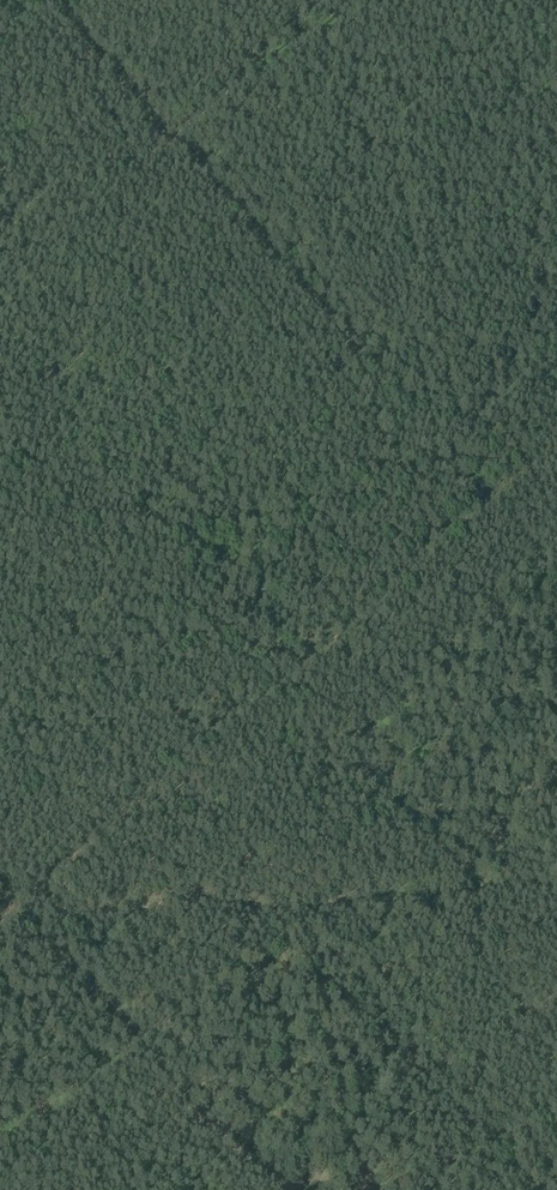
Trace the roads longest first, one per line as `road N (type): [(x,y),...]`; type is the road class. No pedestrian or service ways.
road 1 (track): [(556,691),(487,748),(483,792),(494,843),(455,891),(394,893),(289,912),(224,902),(148,910),(113,925),(17,919)]
road 2 (track): [(493,507),(6,929)]
road 3 (track): [(493,507),(281,267)]
road 4 (track): [(41,0),(172,142)]
road 5 (track): [(172,142),(281,267)]

